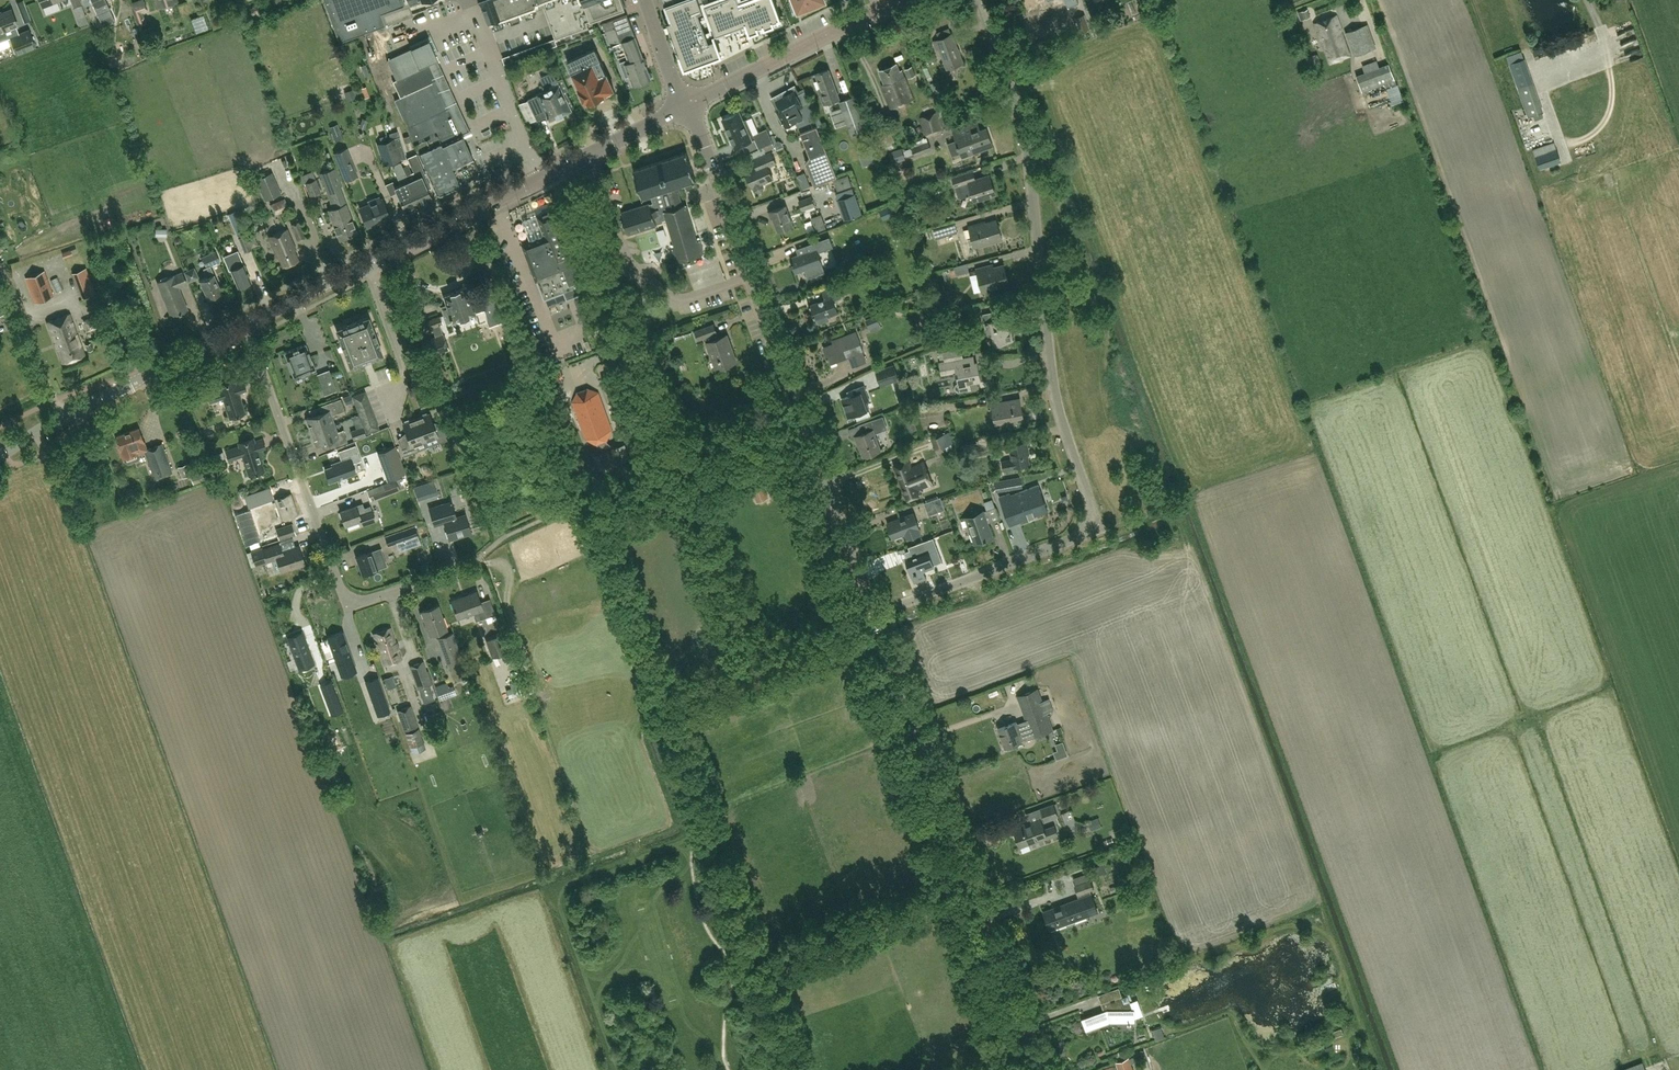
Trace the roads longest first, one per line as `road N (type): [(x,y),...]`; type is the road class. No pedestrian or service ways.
road 1 (residential): [(874,615),(1067,543),(1089,515),(1054,389),(1024,121),(977,0)]
road 2 (tertiary): [(874,615),(688,107)]
road 3 (track): [(1377,0),(1549,492)]
road 4 (tertiary): [(1037,1069),(874,615)]
road 5 (residential): [(476,566),(368,600),(345,595),(244,326)]
road 6 (secondary): [(0,457),(244,326)]
road 7 (tertiary): [(688,107),(891,0)]
road 8 (unclassified): [(540,180),(467,0)]
road 9 (secondary): [(371,267),(540,180)]
road 10 (residential): [(371,267),(408,369),(405,379),(380,389),(391,418)]
road 11 (secondary): [(540,180),(688,107)]
road 12 (secondary): [(244,326),(371,267)]

